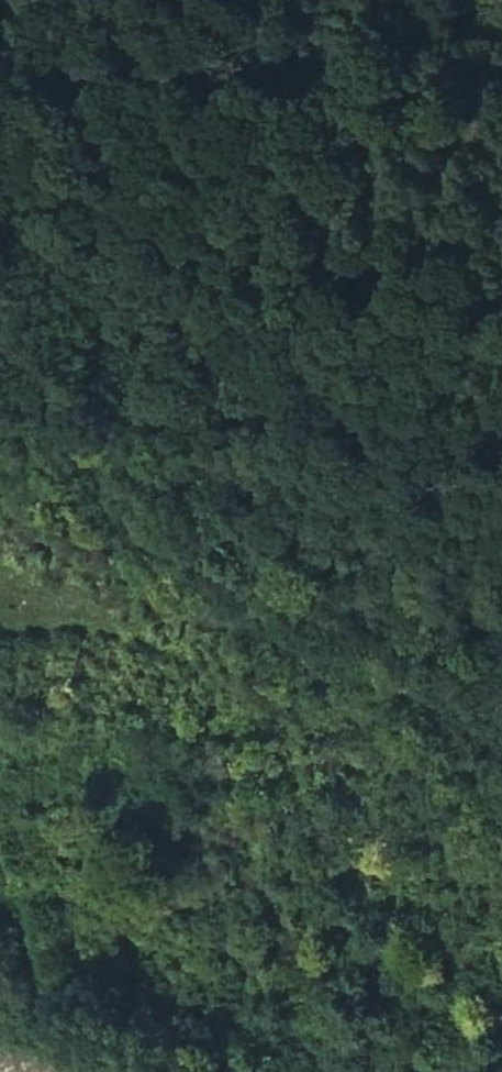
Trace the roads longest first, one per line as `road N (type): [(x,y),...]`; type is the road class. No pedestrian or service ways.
road 1 (track): [(501,1070),(352,1063),(0,943)]

